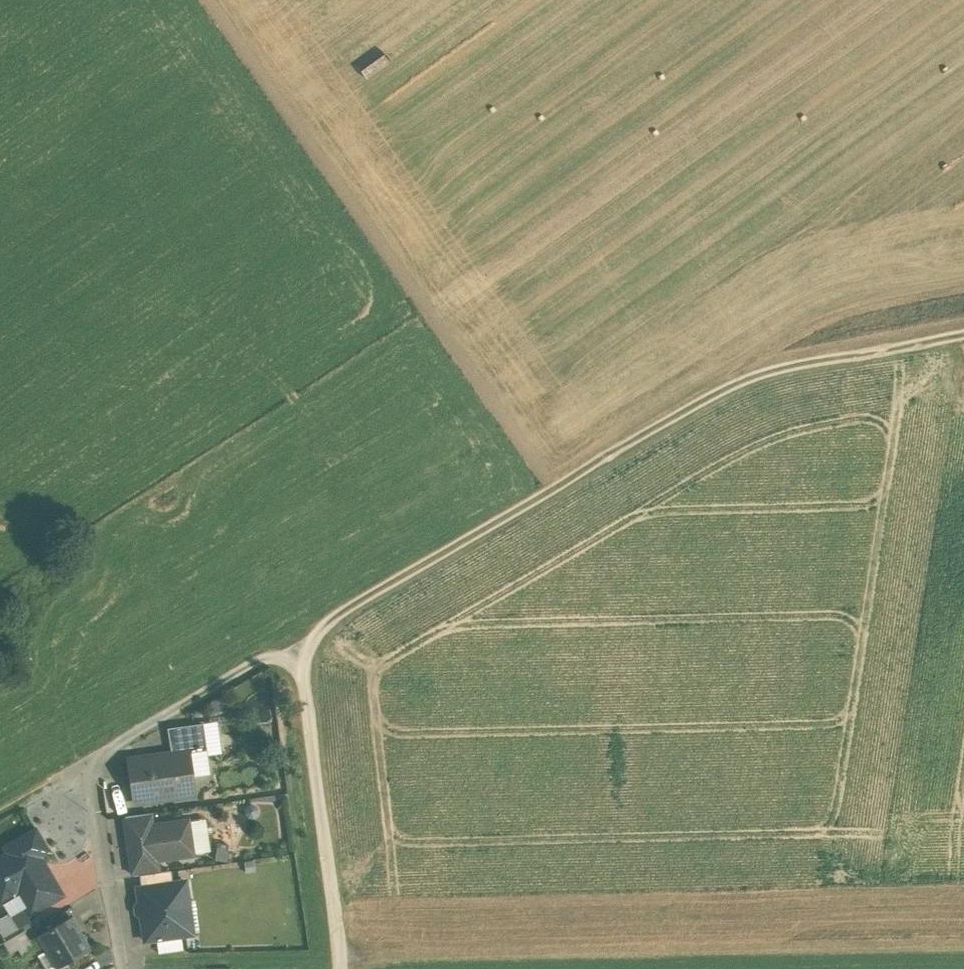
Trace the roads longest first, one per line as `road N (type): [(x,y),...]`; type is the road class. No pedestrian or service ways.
road 1 (track): [(94,759),(704,400),(761,374),(963,335)]
road 2 (track): [(121,962),(963,934)]
road 3 (track): [(341,968),(292,644)]
road 4 (residential): [(122,968),(94,759)]

